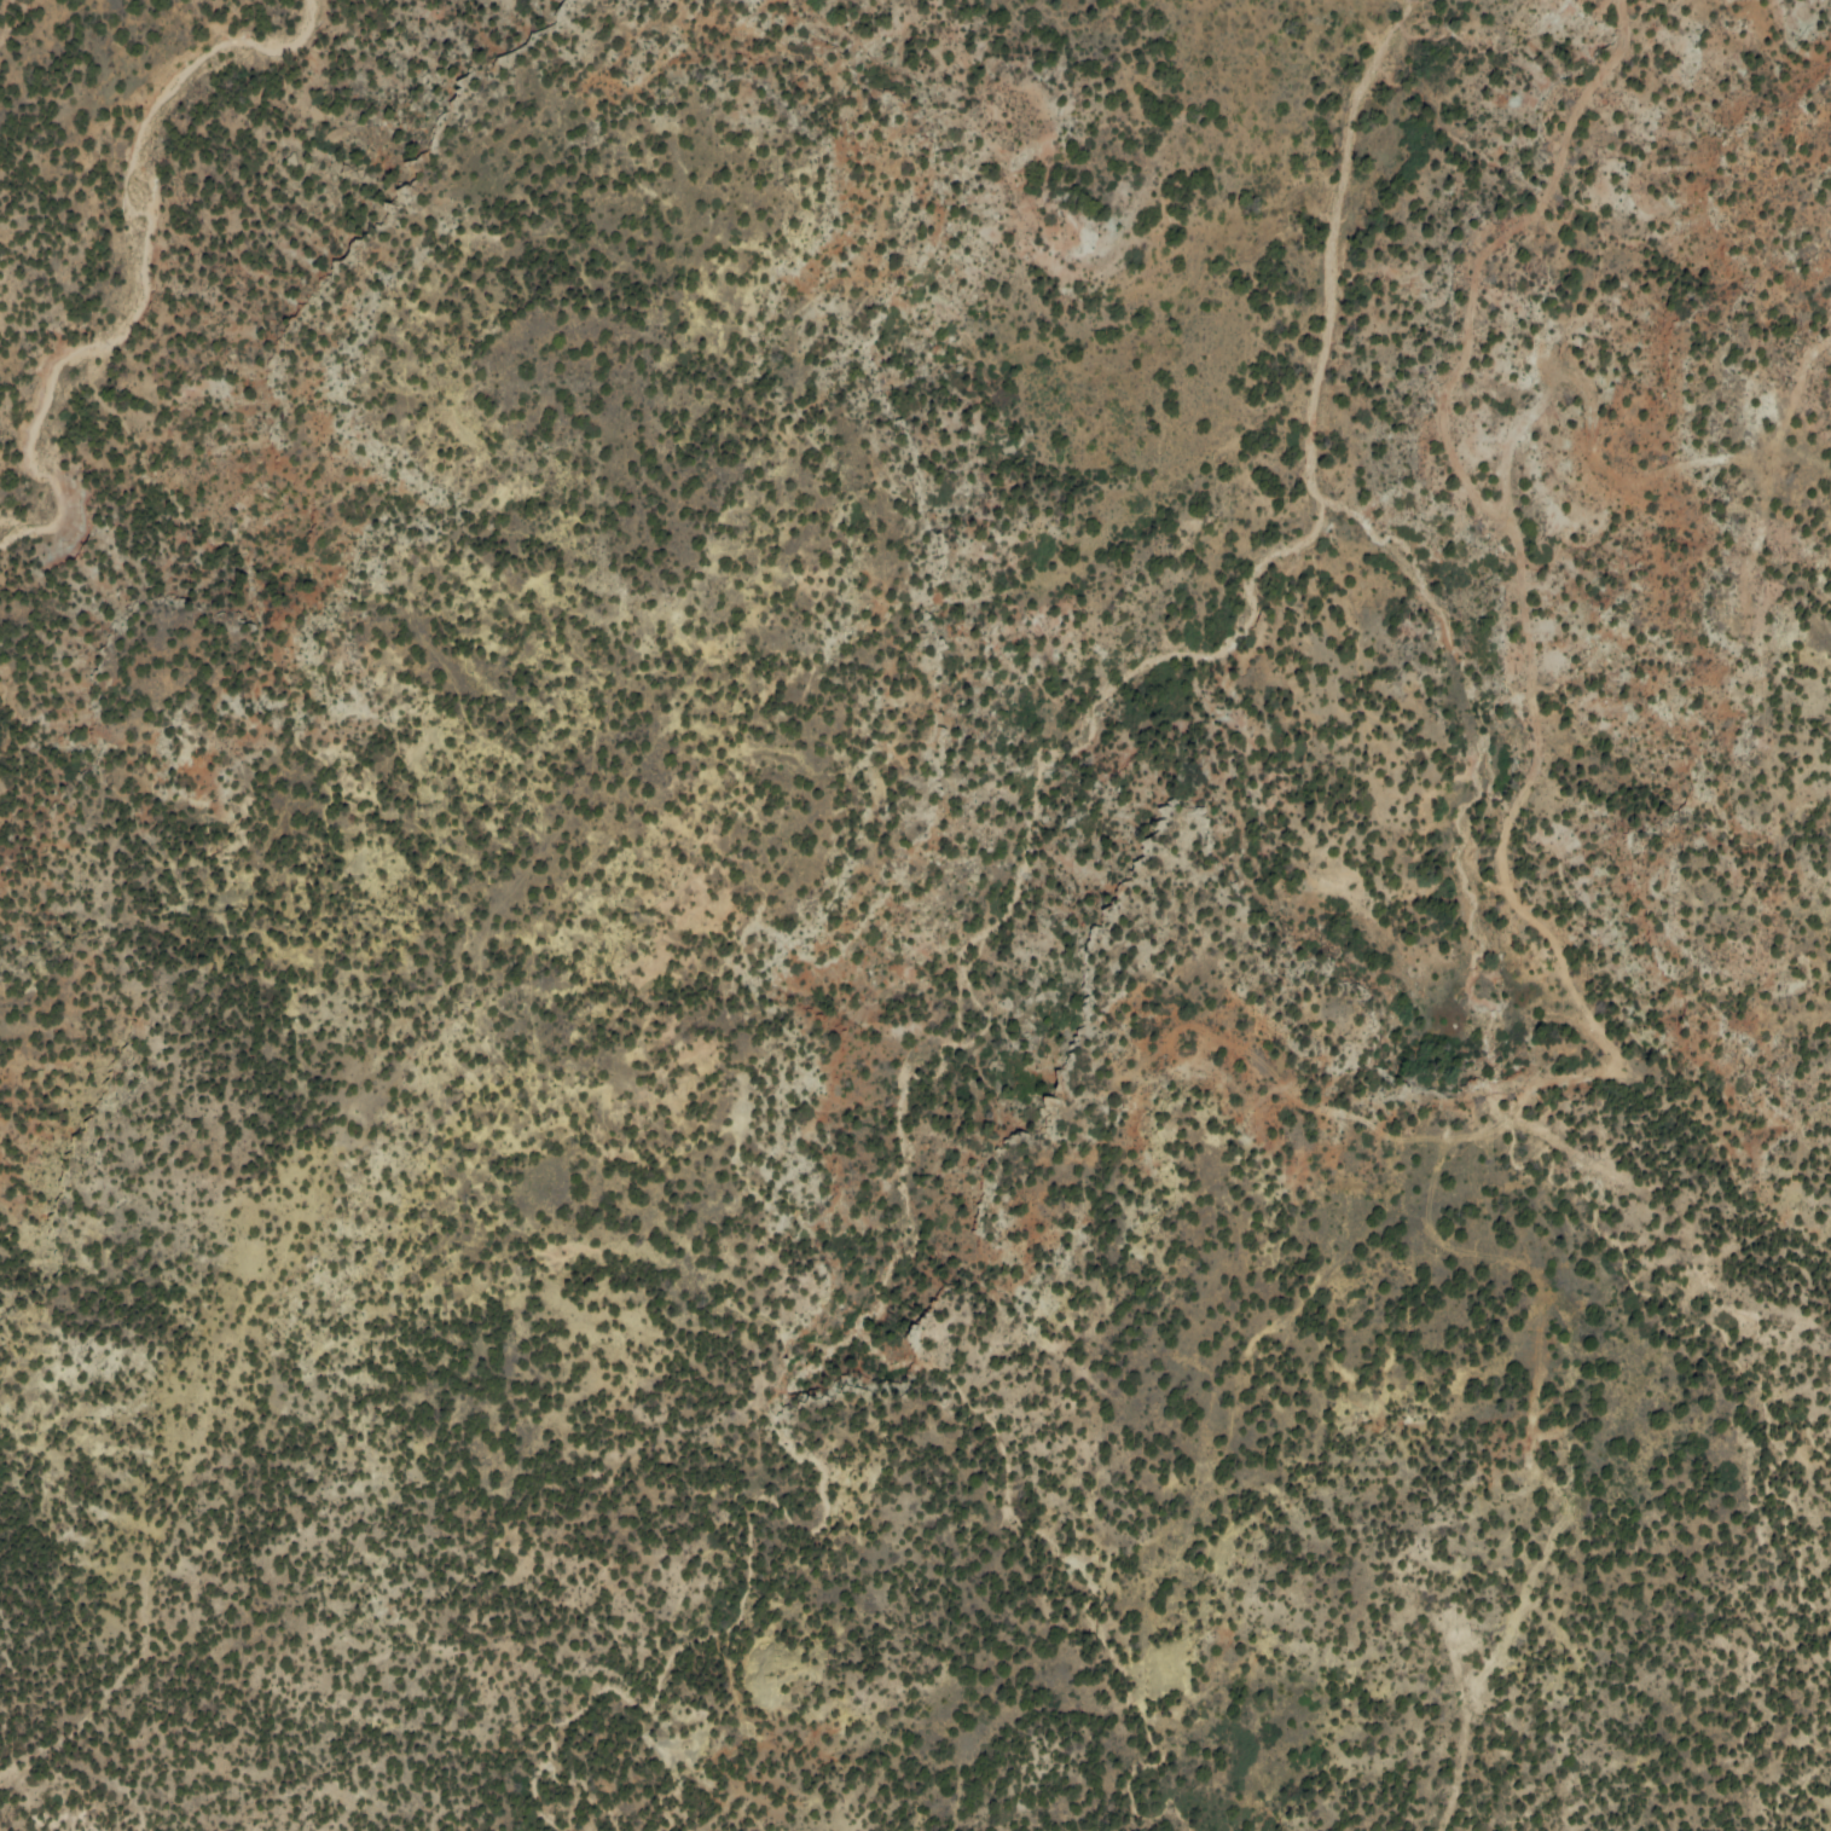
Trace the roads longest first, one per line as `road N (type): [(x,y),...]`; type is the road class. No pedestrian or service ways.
road 1 (track): [(1615,0),(1613,47),(1534,207),(1483,254),(1470,278),(1442,423),(1448,450),(1514,541),(1537,724),(1529,777),(1508,822),(1503,877),(1510,897),(1554,937),(1594,1032),(1629,1068)]

